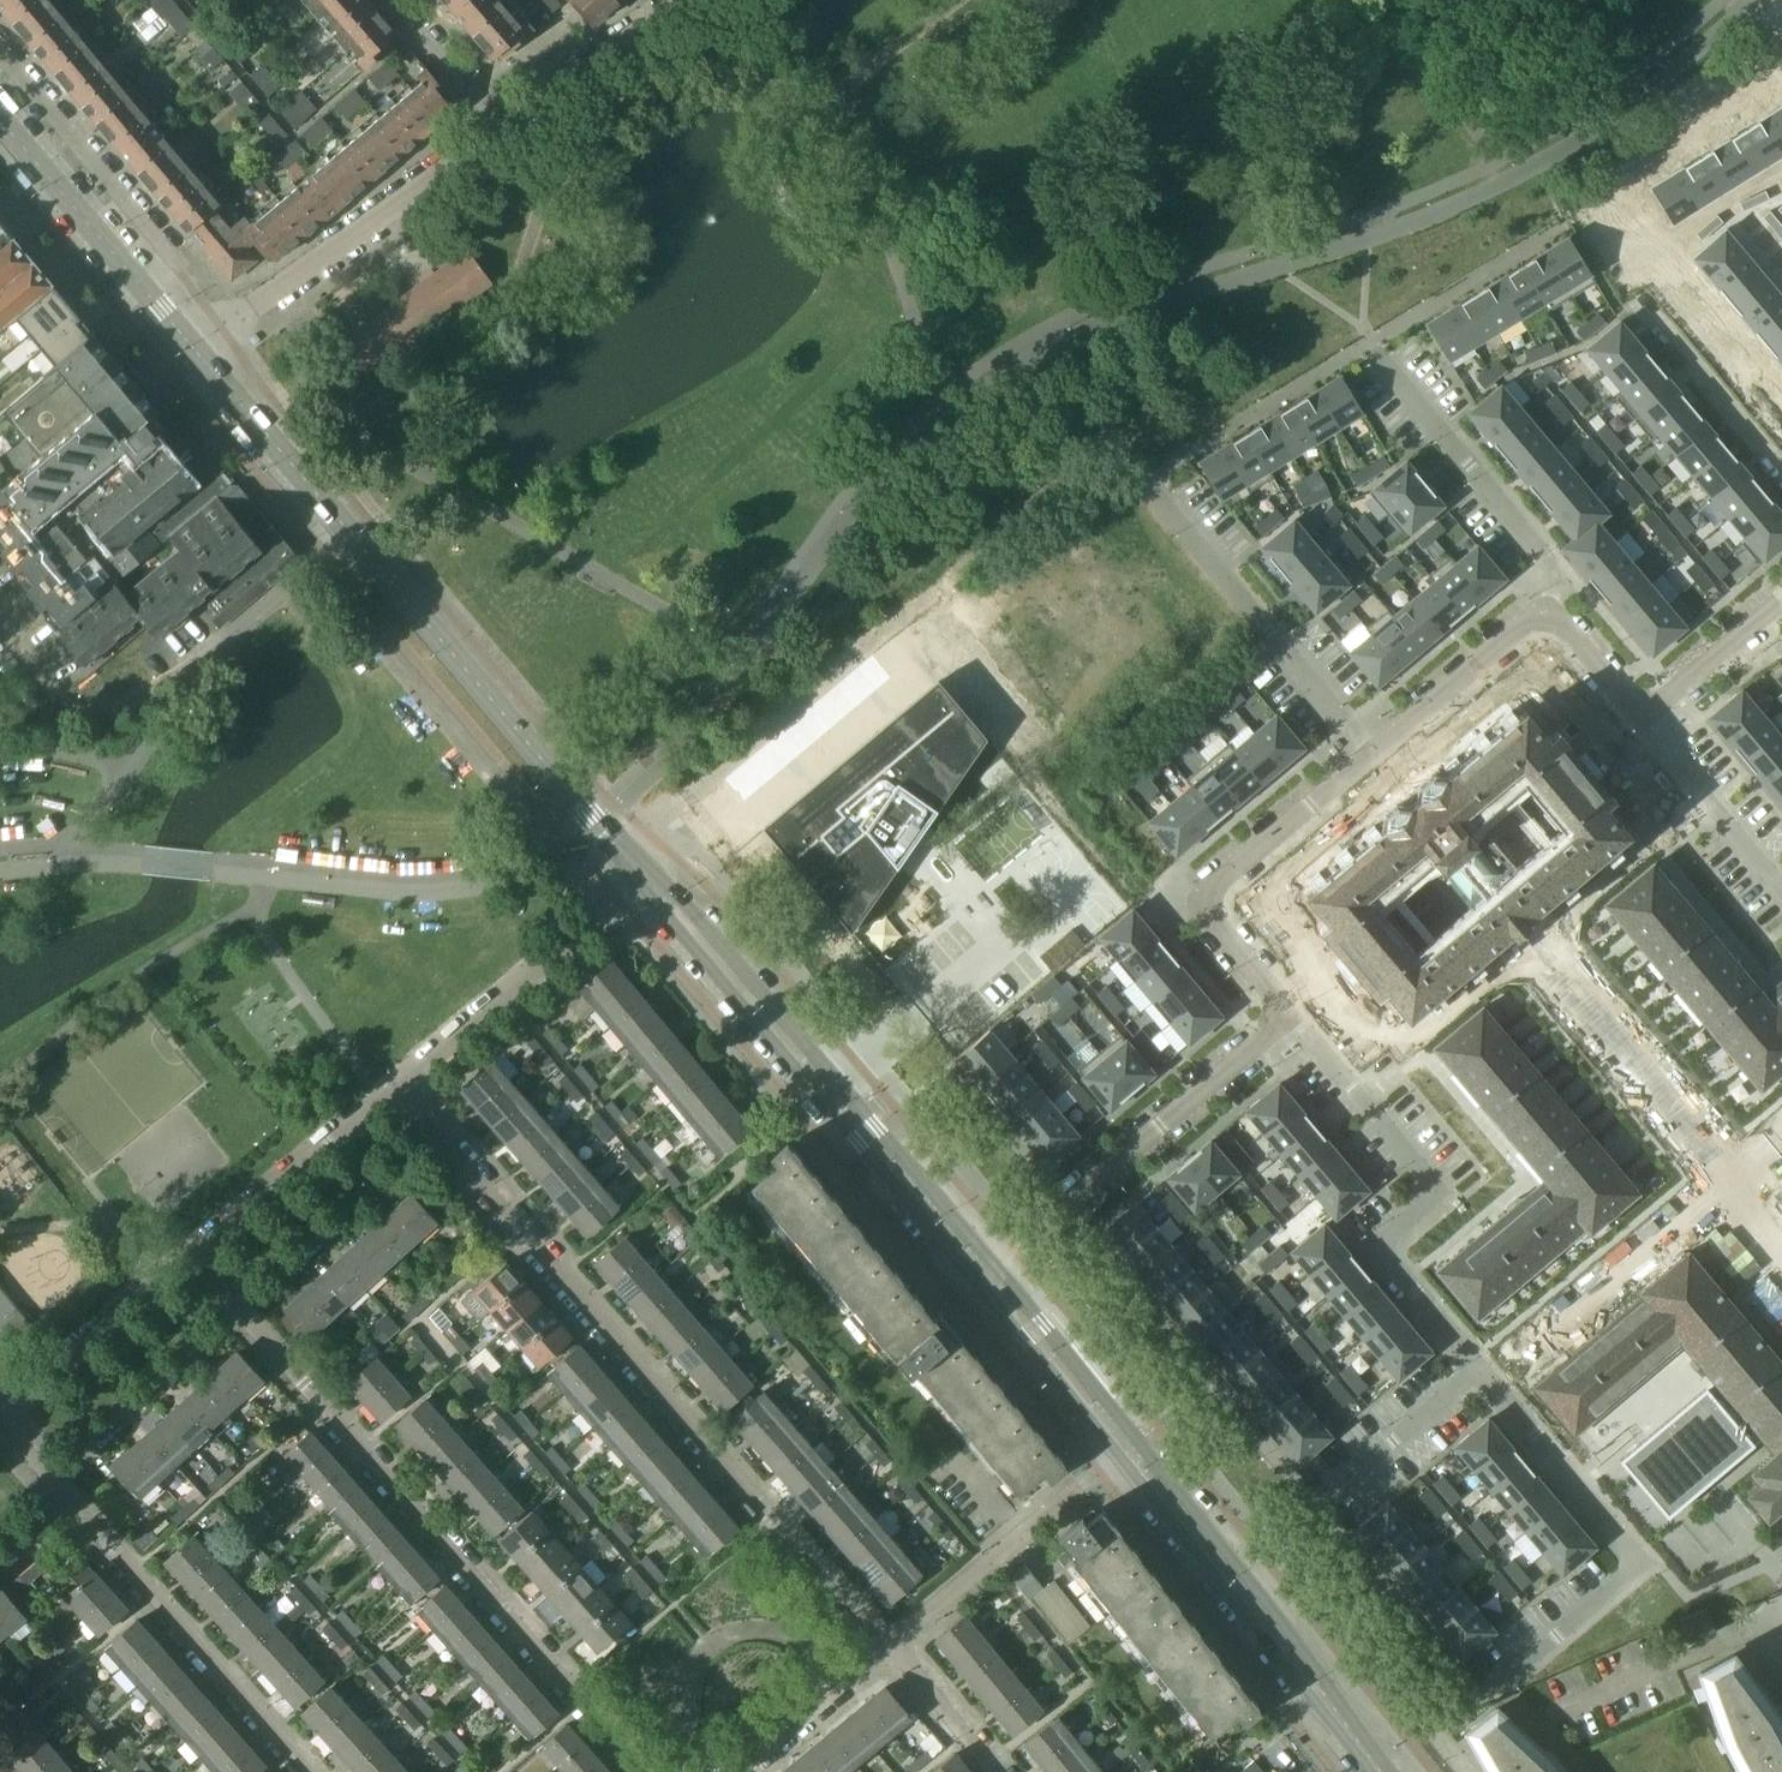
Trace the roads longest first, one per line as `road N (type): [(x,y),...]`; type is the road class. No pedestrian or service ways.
road 1 (residential): [(890,1645),(395,1086)]
road 2 (residential): [(641,881),(196,350)]
road 3 (residential): [(187,1254),(248,1310),(646,1771)]
road 4 (residential): [(981,1272),(641,881)]
road 5 (residential): [(1287,1018),(1438,1190),(1376,1247),(1477,1368)]
road 6 (residential): [(312,1771),(0,1421)]
road 7 (residential): [(1477,1368),(1634,1560),(1616,1585),(1493,1691)]
road 8 (residential): [(1383,1771),(1129,1449)]
road 9 (residential): [(981,1272),(1287,1018)]
road 10 (residential): [(505,126),(196,350)]
road 11 (residential): [(1287,1018),(1203,912),(1209,885),(1373,754)]
road 12 (residential): [(1146,486),(1373,754)]
road 13 (residential): [(1373,350),(1552,570),(1548,609)]
road 14 (residential): [(163,311),(169,254),(0,55)]
road 15 (residential): [(1477,1368),(1528,1341),(1727,1177)]
road 16 (residential): [(890,1645),(1007,1538),(1129,1449)]
road 17 (residential): [(395,1086),(619,902)]
road 18 (residential): [(187,1254),(395,1086)]
road 19 (residential): [(163,311),(0,118)]
road 20 (residential): [(0,1413),(187,1254)]
road 21 (residential): [(1129,1449),(981,1272)]
road 22 (residential): [(1373,754),(1548,609)]
road 23 (residential): [(686,0),(505,126)]
road 24 (residential): [(1640,716),(1781,884)]
road 25 (residential): [(1642,305),(1781,469)]
road 26 (residential): [(741,1771),(890,1645)]
road 27 (residential): [(1477,1368),(1332,1491)]
road 28 (residential): [(1640,716),(1781,602)]
road 29 (residential): [(393,0),(505,126)]
road 30 (residential): [(890,1645),(992,1771)]
road 31 (residential): [(1548,609),(1640,716)]

